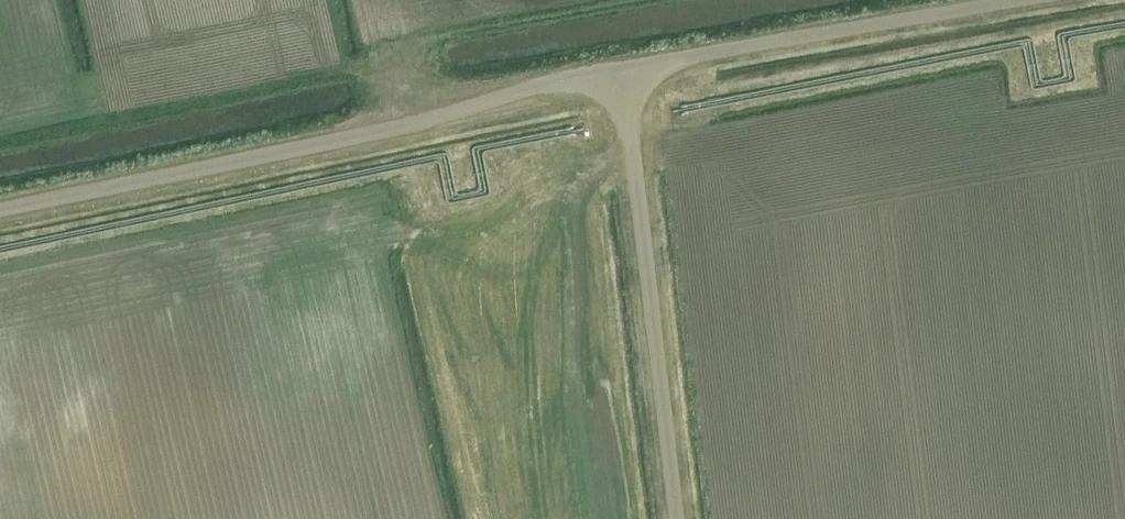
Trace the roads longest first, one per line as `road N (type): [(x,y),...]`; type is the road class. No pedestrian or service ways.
road 1 (unclassified): [(0,210),(381,132),(621,68)]
road 2 (unclassified): [(676,518),(621,68)]
road 3 (unclassified): [(621,68),(1020,0)]

